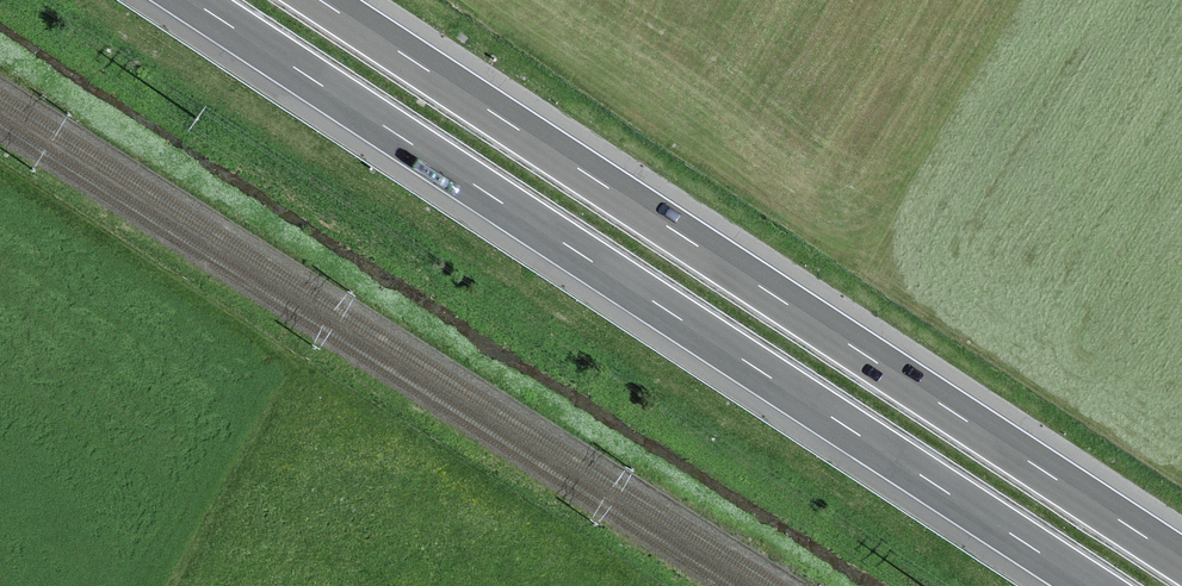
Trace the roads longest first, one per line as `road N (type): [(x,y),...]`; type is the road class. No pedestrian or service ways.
road 1 (motorway): [(192,0),(1091,585)]
road 2 (motorway): [(1181,559),(321,0)]

